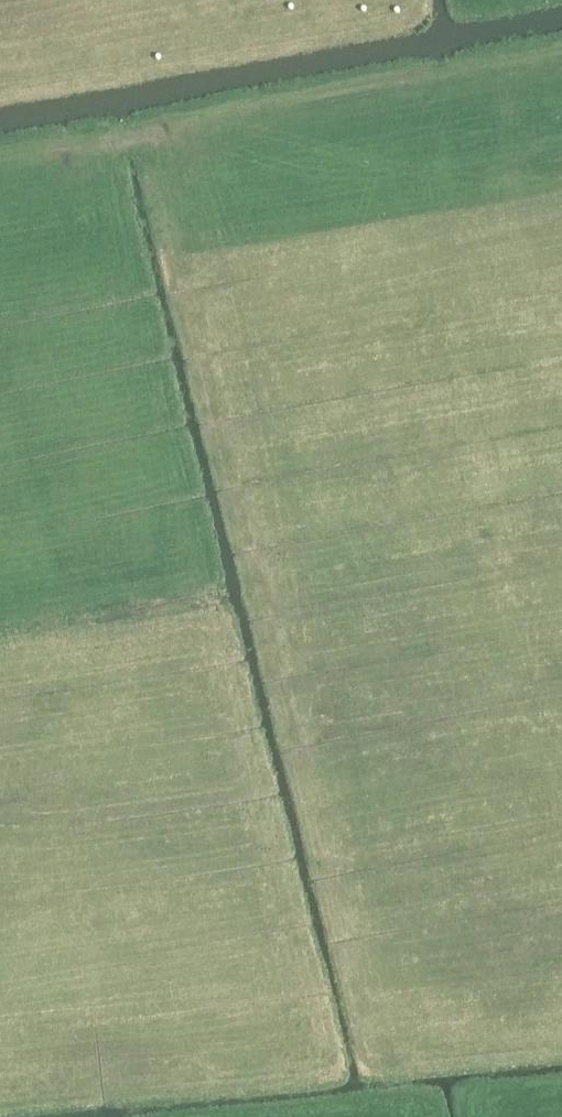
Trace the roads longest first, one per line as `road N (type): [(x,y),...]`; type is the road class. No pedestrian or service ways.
road 1 (track): [(561,58),(0,165)]

